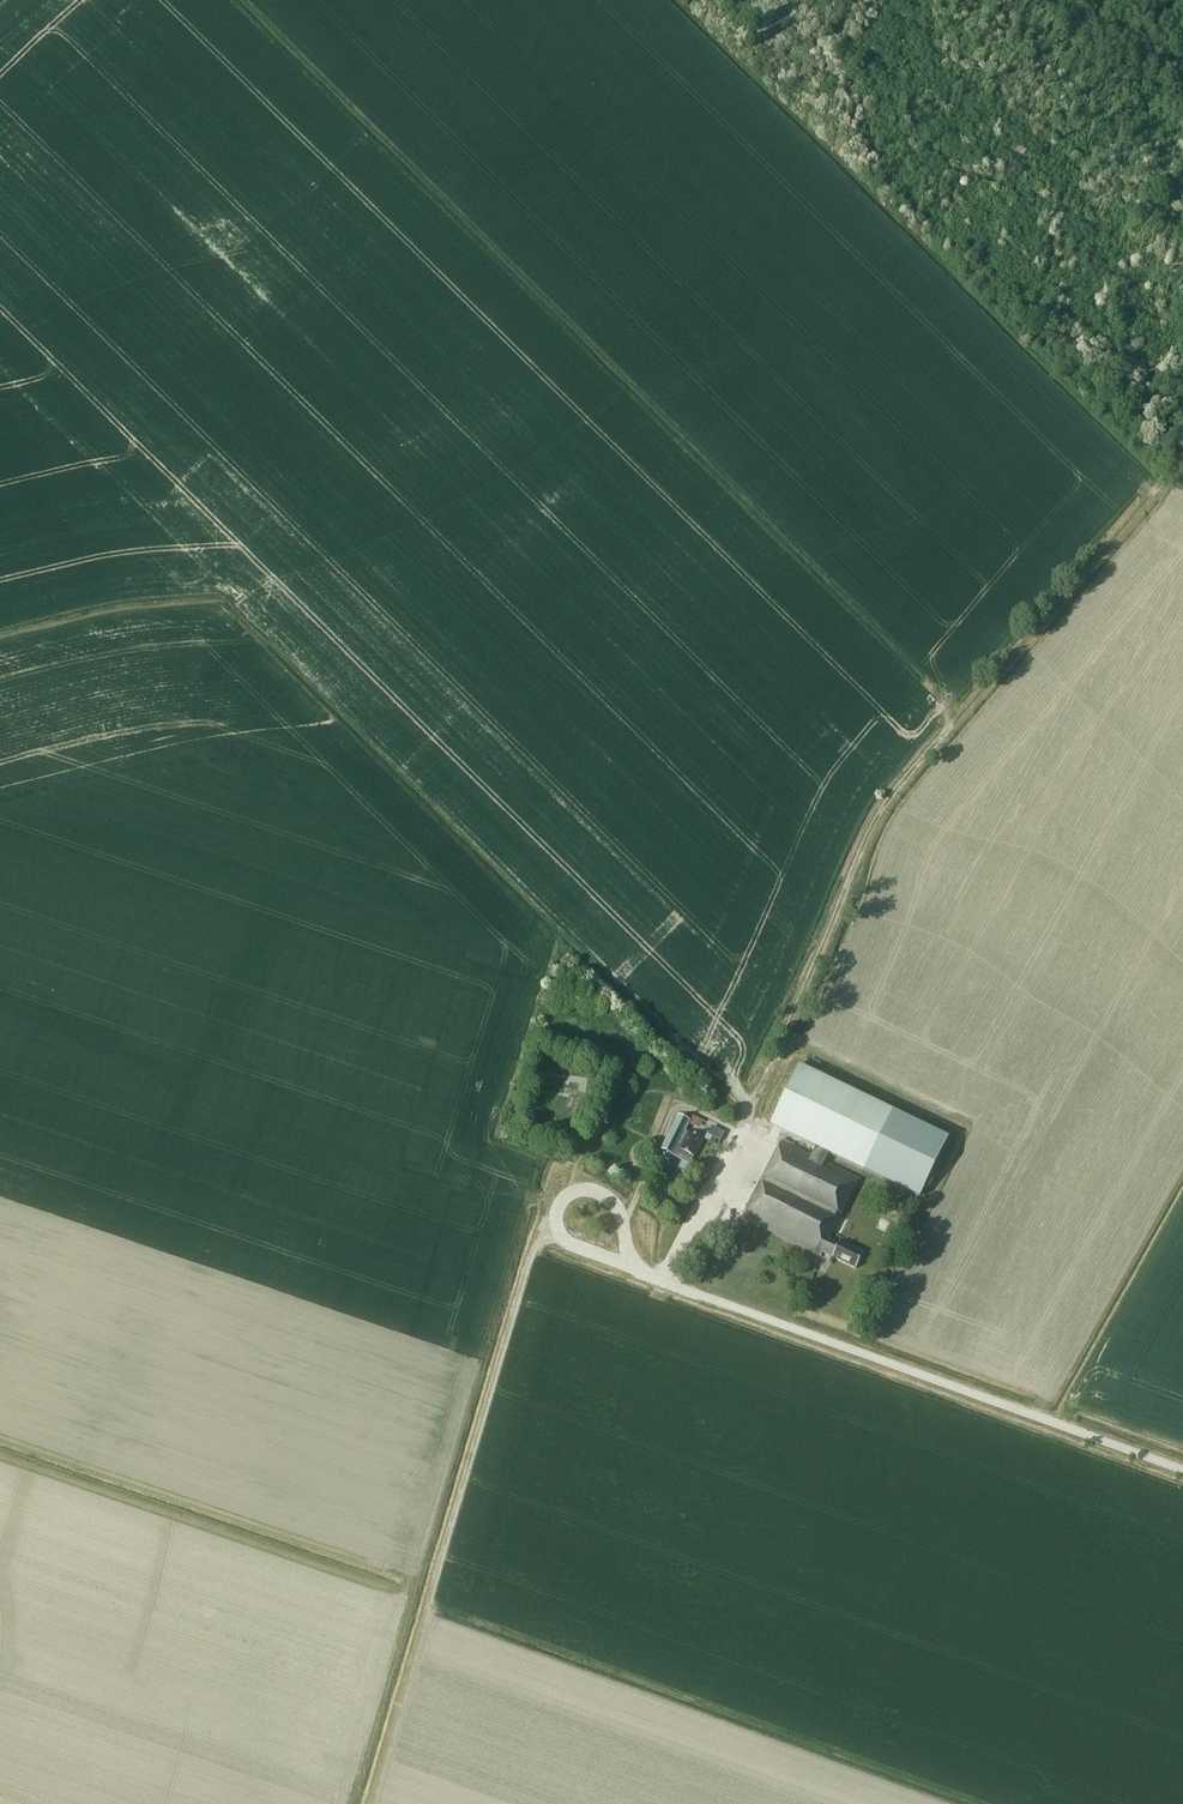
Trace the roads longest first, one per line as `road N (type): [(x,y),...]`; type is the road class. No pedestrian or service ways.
road 1 (track): [(741,1135),(871,829),(897,787),(1166,481)]
road 2 (unclassified): [(634,1272),(1182,1472)]
road 3 (unclassified): [(625,1228),(620,1208),(588,1189),(569,1195),(557,1213),(559,1233),(578,1253),(634,1272)]
road 4 (track): [(625,1228),(671,1118),(681,1111),(741,1135)]

